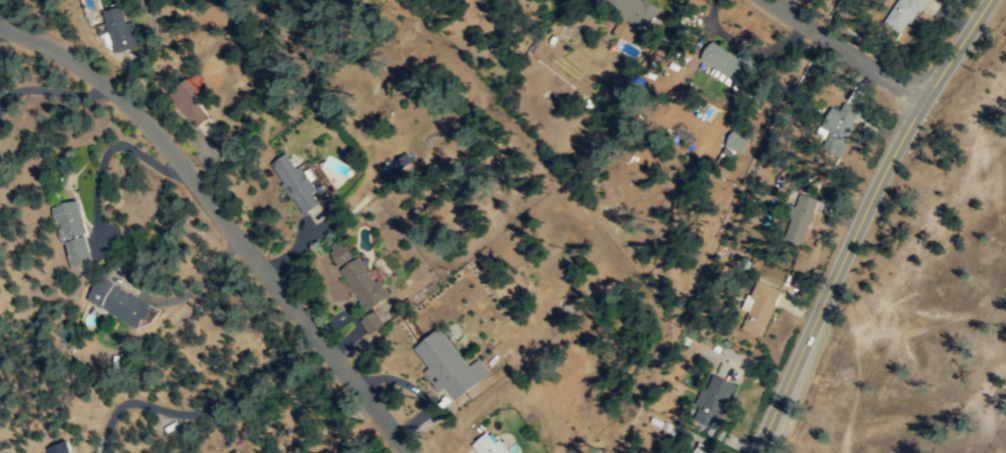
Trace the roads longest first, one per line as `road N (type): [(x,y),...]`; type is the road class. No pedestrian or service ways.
road 1 (residential): [(415,452),(157,133),(69,56),(0,26)]
road 2 (tertiary): [(755,452),(880,178),(989,0)]
road 3 (residential): [(925,100),(766,0)]

